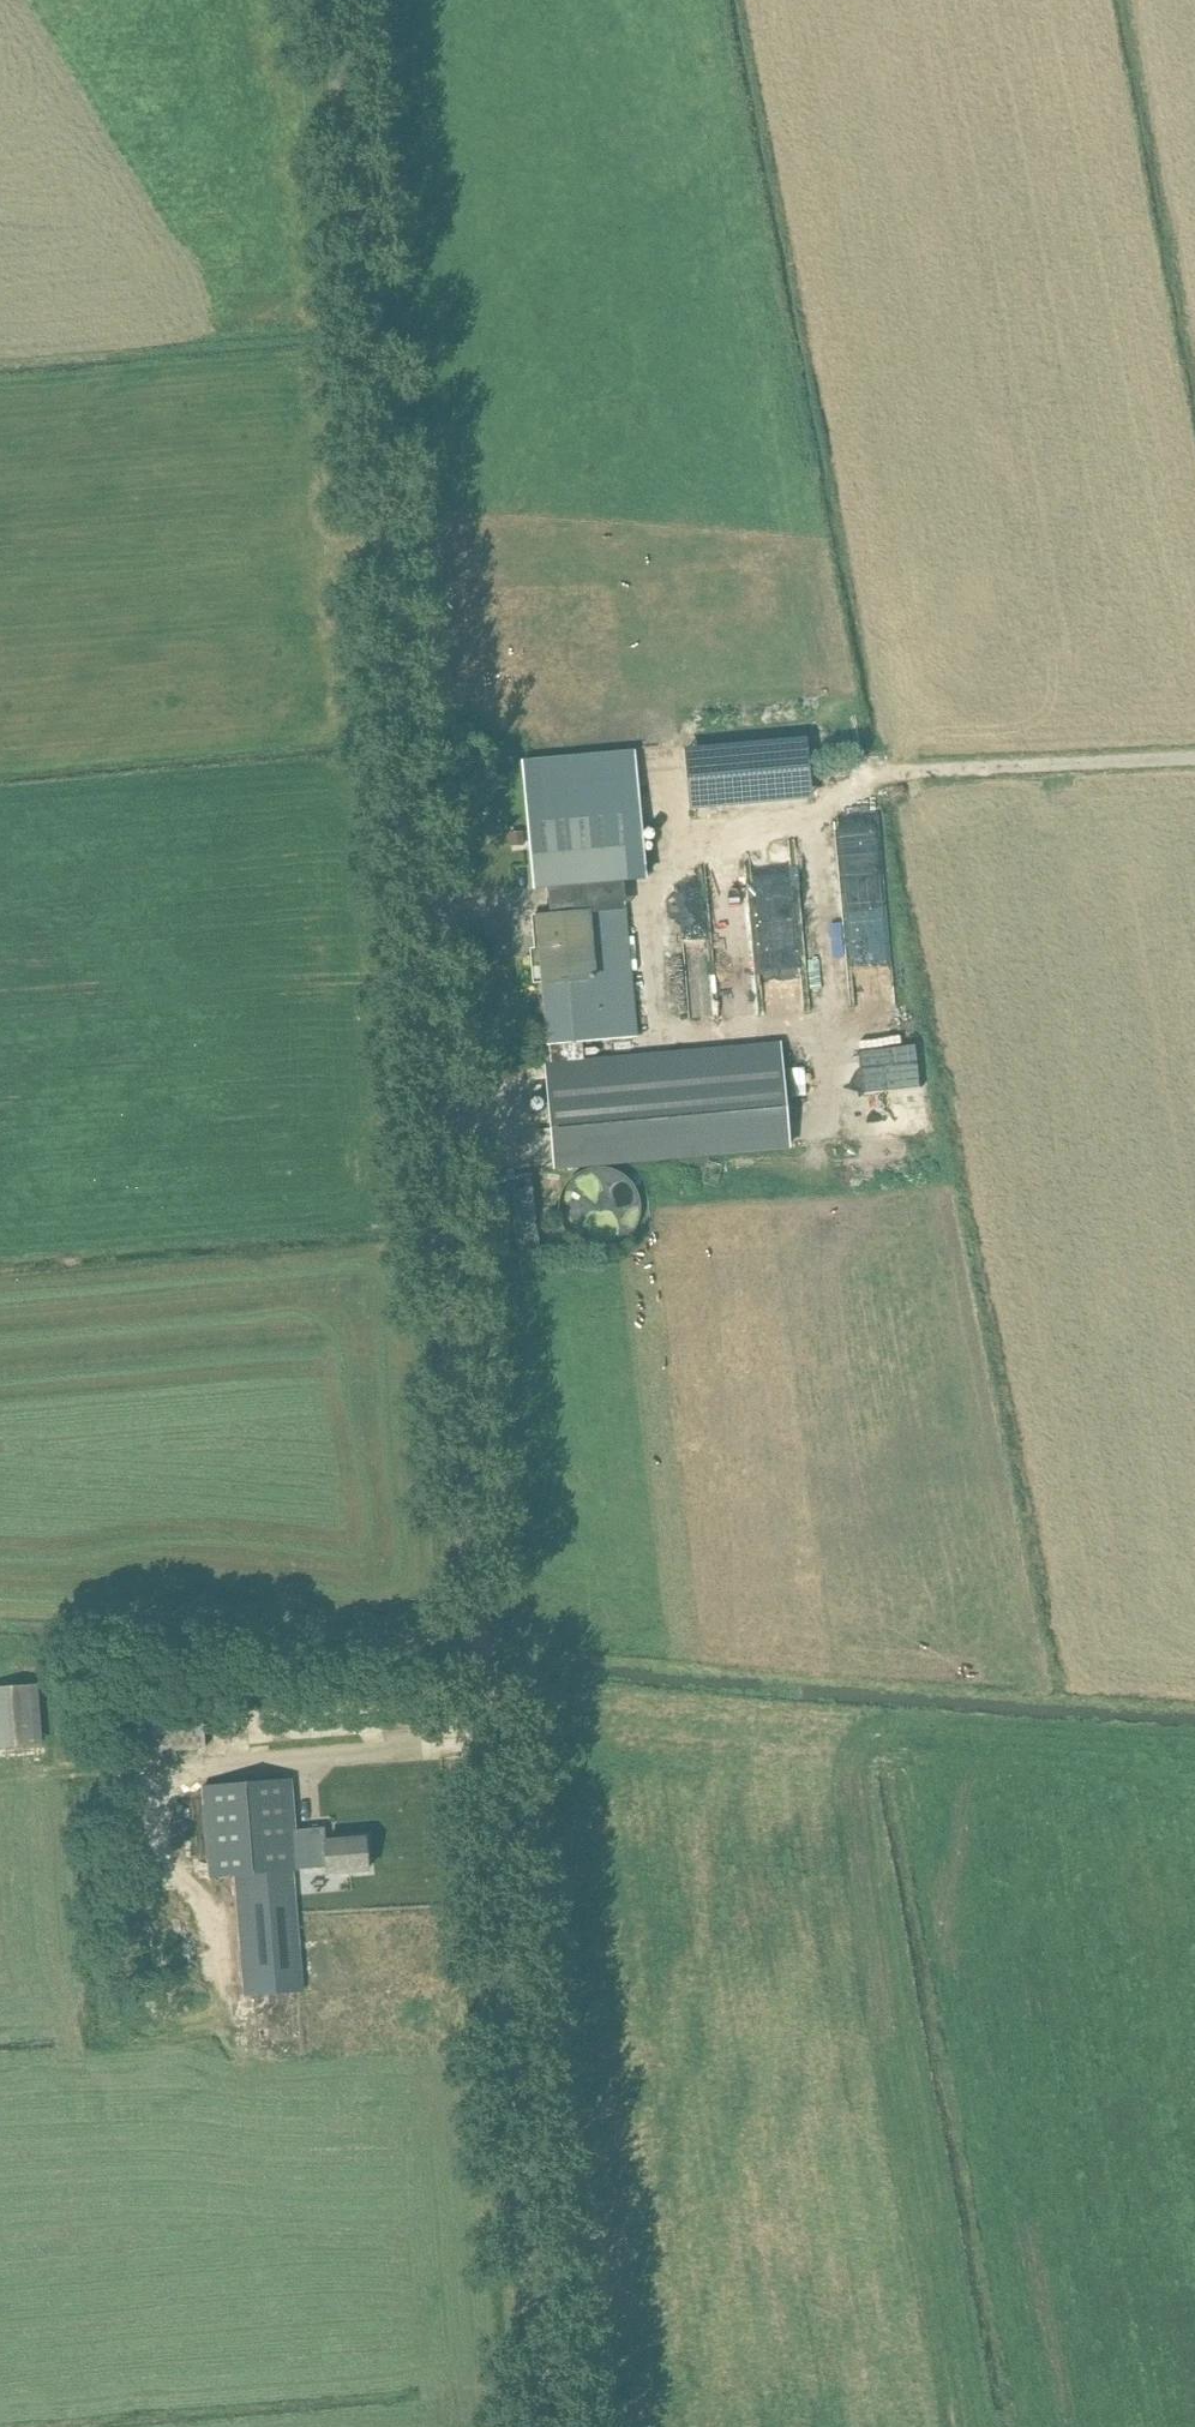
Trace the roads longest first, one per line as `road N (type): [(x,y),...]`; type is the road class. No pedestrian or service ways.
road 1 (unclassified): [(543,2426),(342,104),(322,0)]

